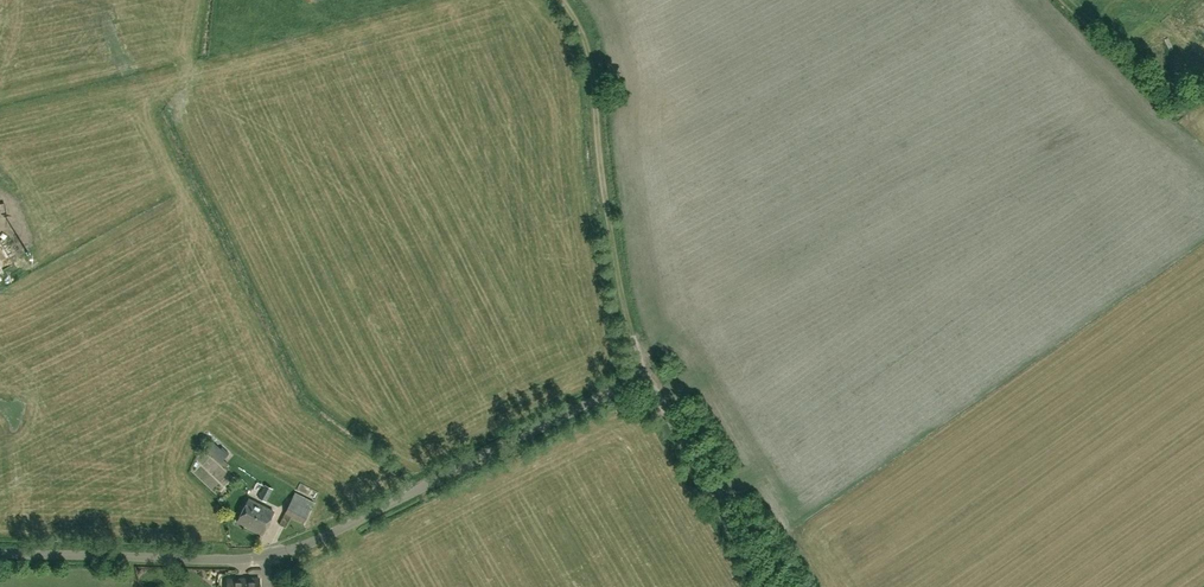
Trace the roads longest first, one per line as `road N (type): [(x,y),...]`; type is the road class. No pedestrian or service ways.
road 1 (unclassified): [(0,555),(282,554),(618,387),(643,383)]
road 2 (unclassified): [(562,0),(589,54),(606,216),(643,383)]
road 3 (unclassified): [(769,586),(643,383)]

